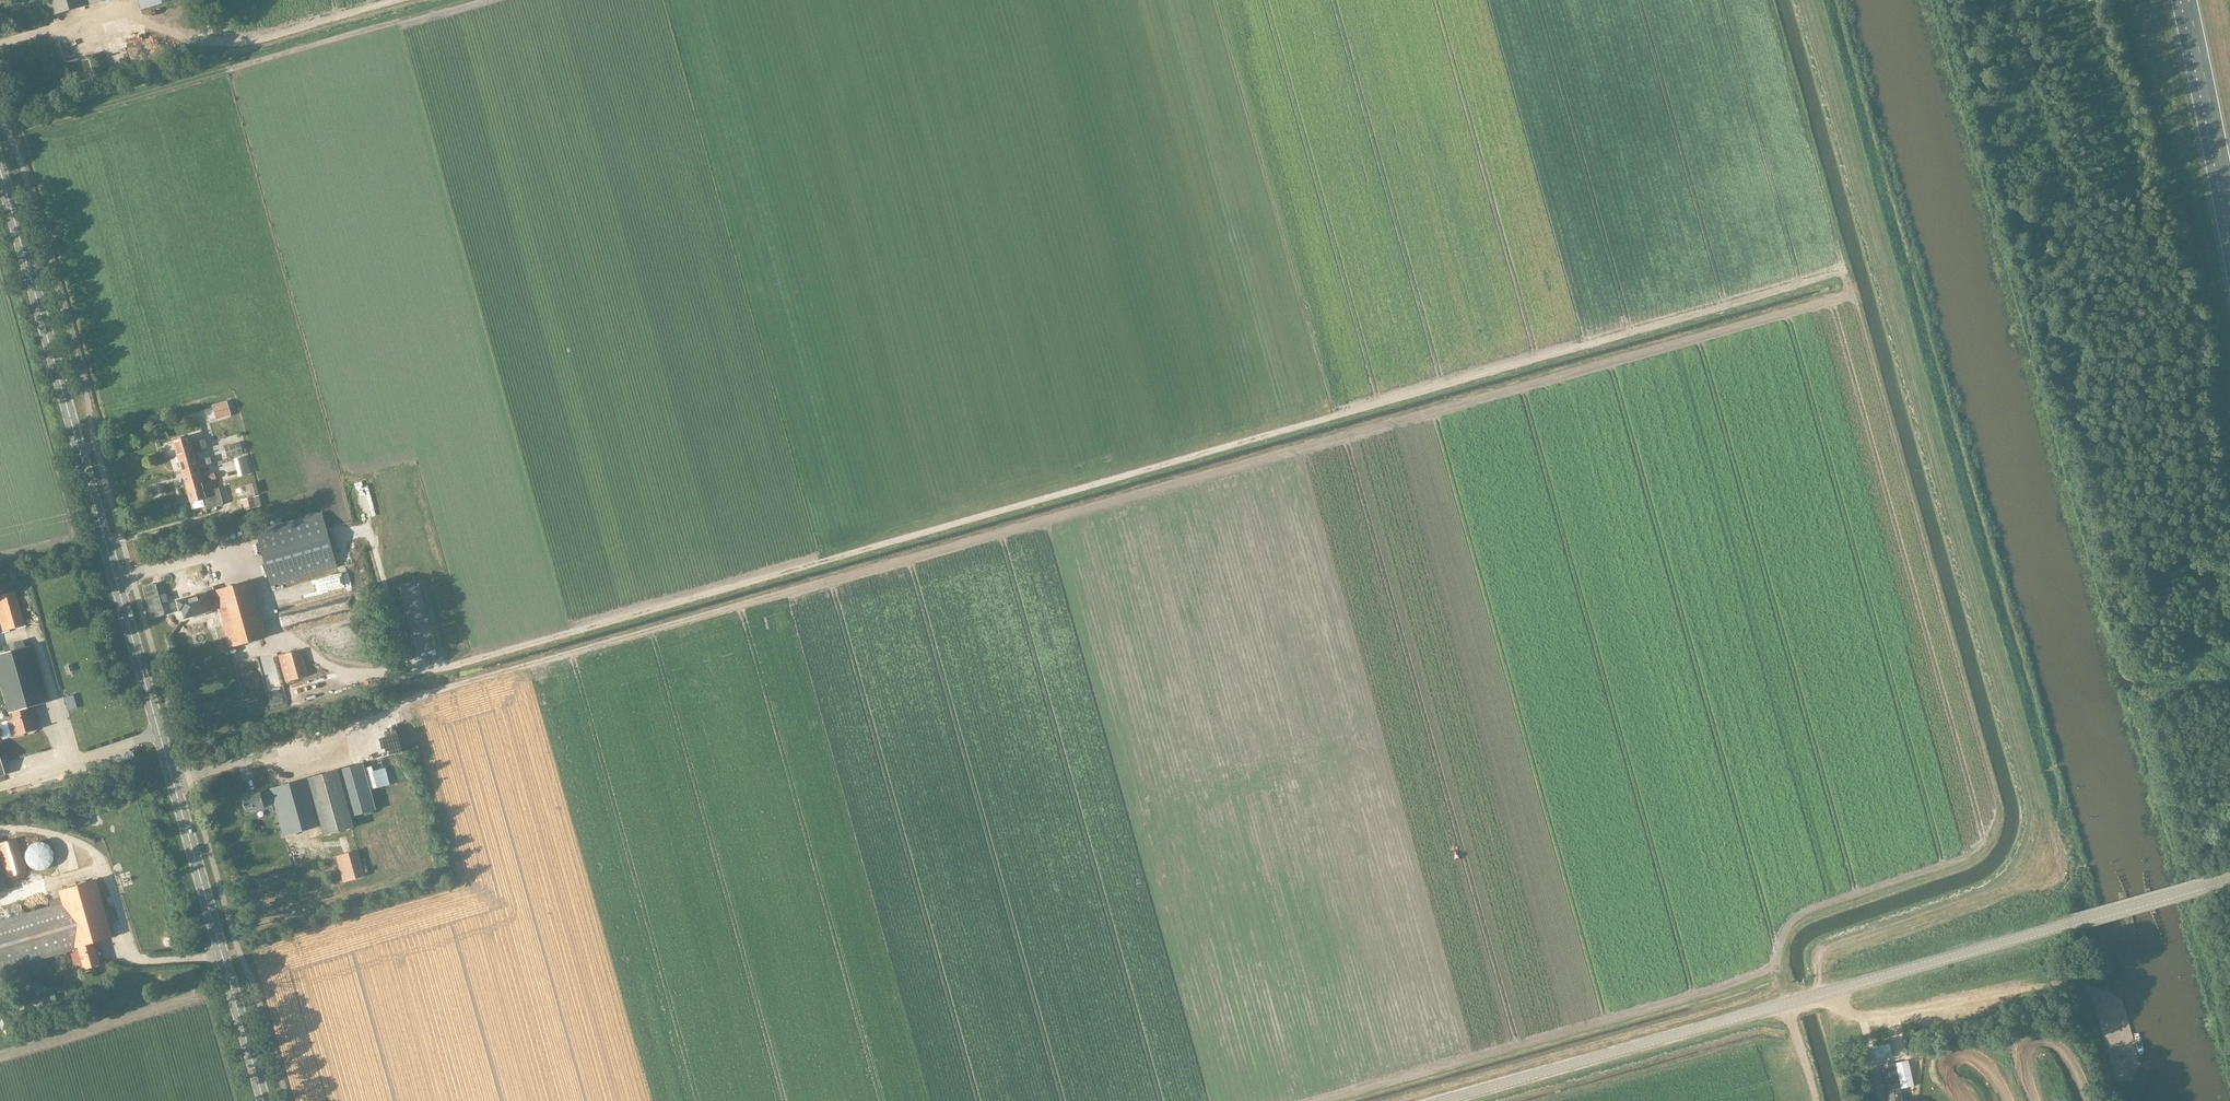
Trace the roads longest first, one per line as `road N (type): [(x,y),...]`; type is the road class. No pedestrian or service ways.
road 1 (secondary): [(263,1100),(0,169)]
road 2 (tertiary): [(1439,1100),(2229,878)]
road 3 (track): [(1825,992),(1819,960),(1830,948),(1979,892),(2010,869),(2029,830)]
road 4 (motorway): [(2188,0),(2229,207)]

